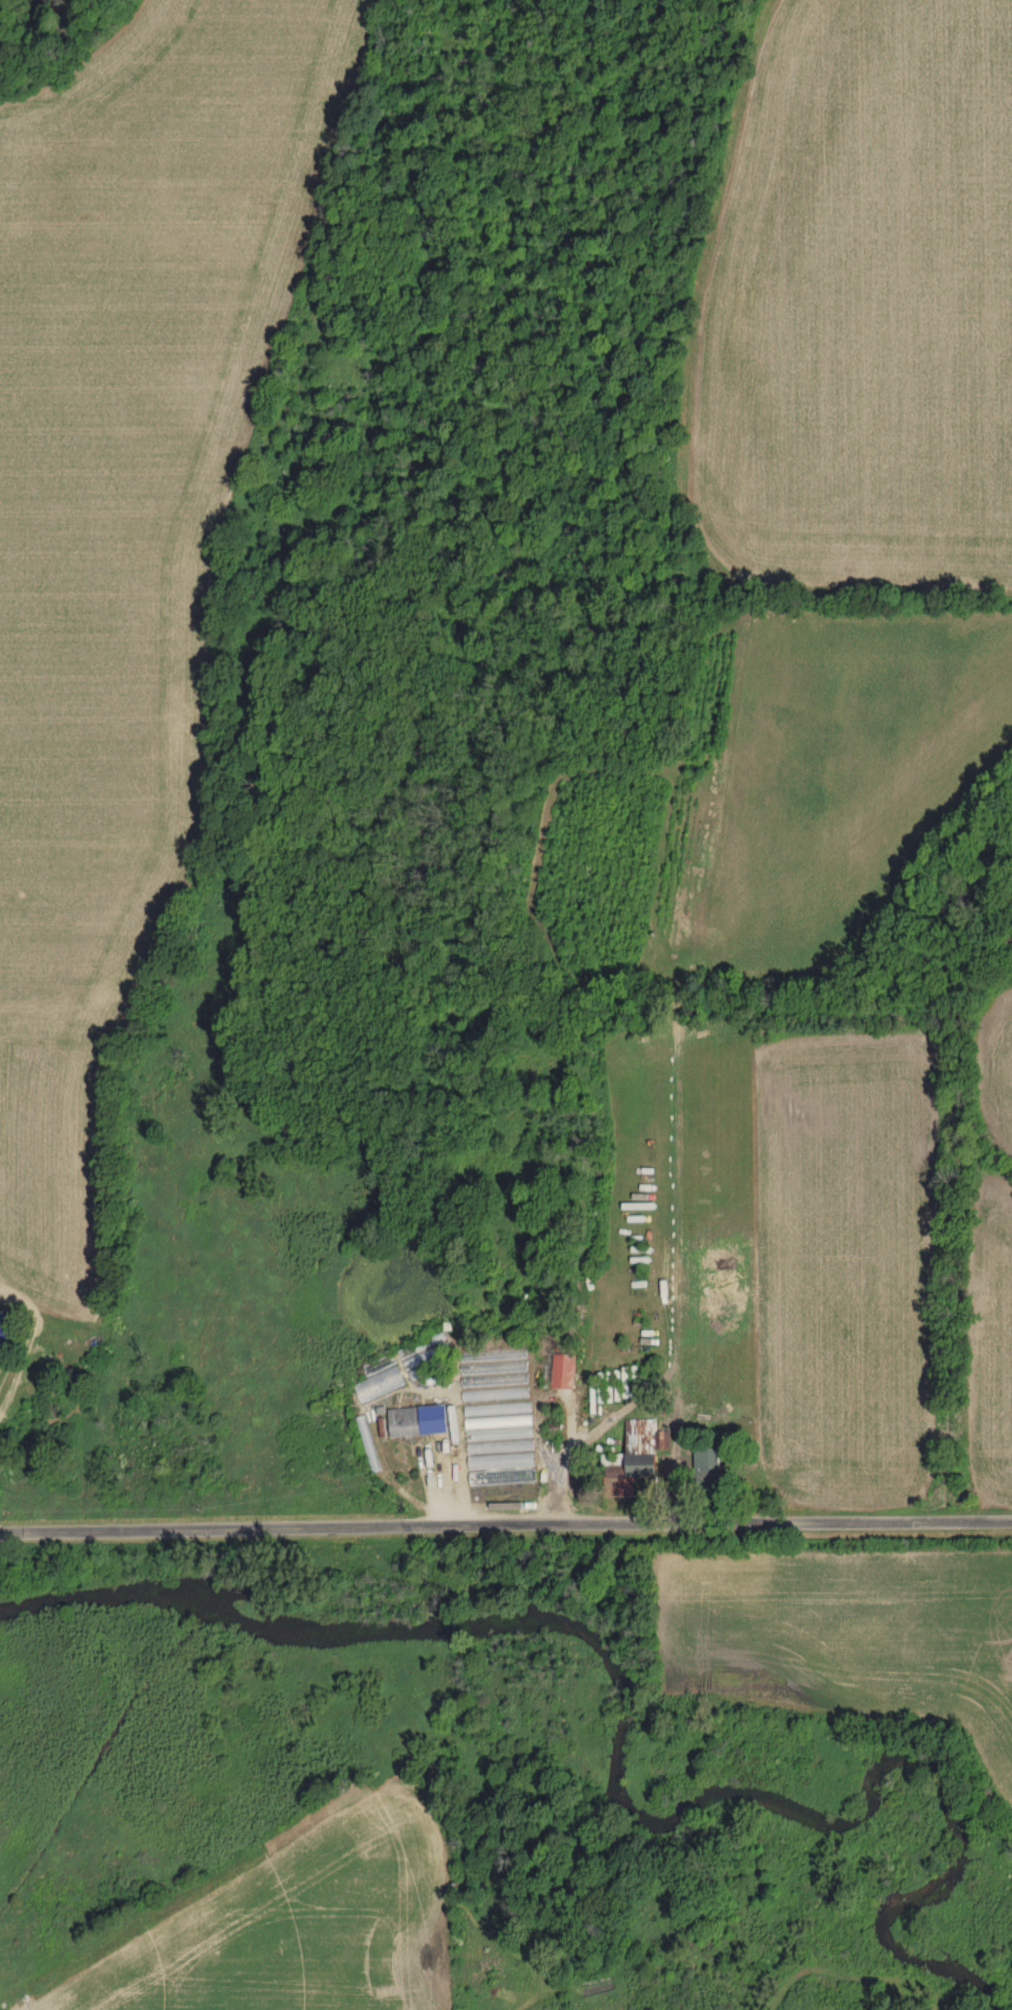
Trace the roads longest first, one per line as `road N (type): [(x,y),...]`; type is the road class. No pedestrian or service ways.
road 1 (residential): [(0,1537),(1011,1524)]

